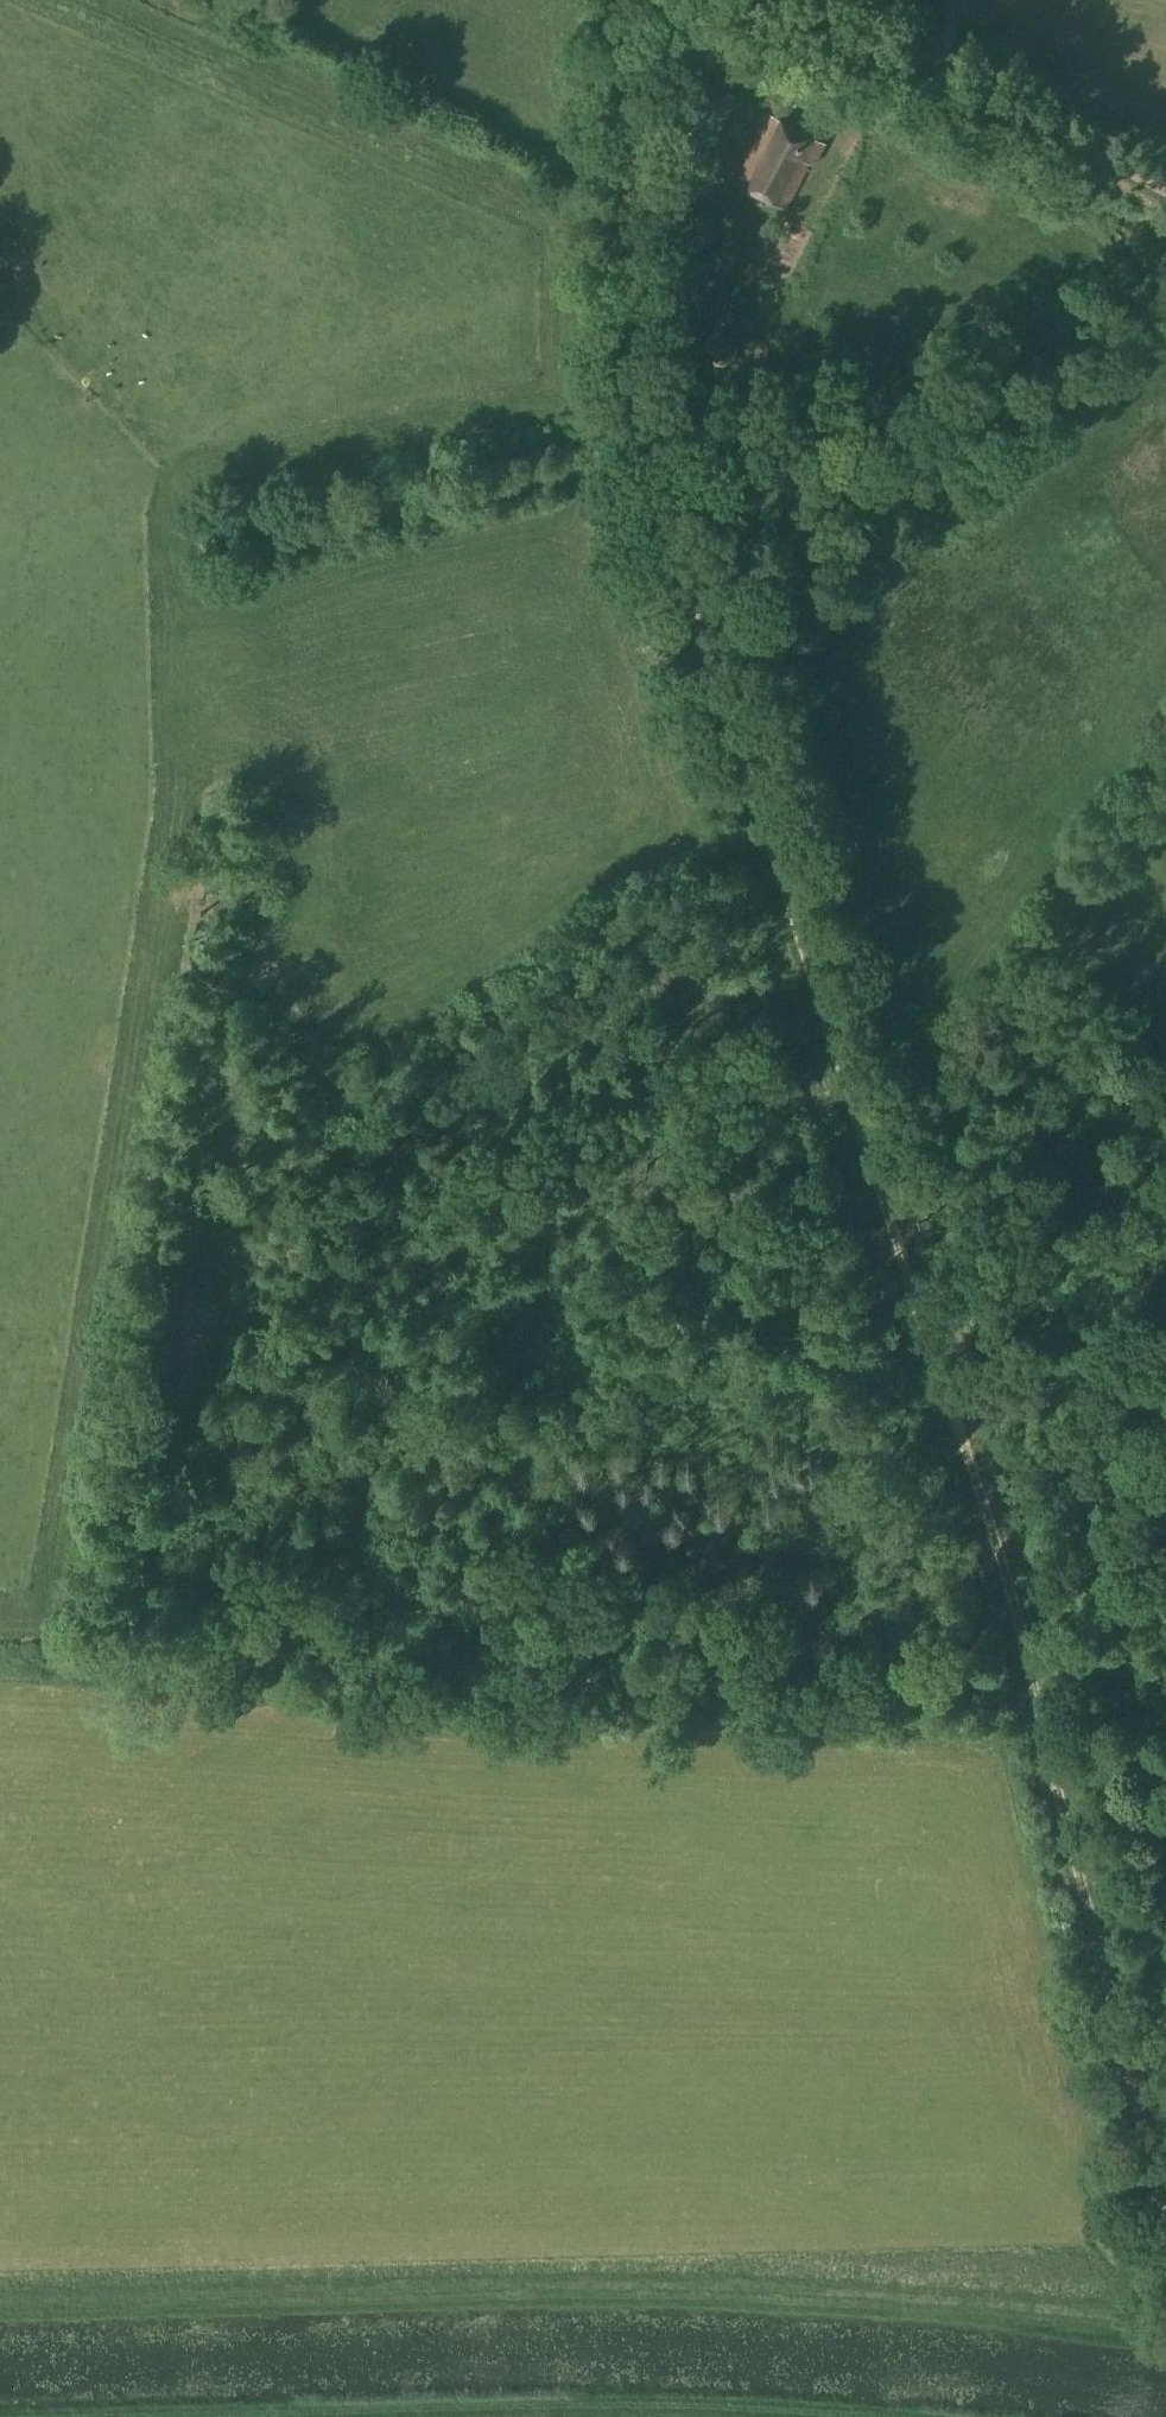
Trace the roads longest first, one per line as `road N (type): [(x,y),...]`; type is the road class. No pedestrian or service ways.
road 1 (track): [(1165,2210),(995,1544),(704,648),(652,458)]
road 2 (track): [(652,458),(640,339),(638,0)]
road 3 (track): [(219,543),(652,458)]
road 4 (unclassified): [(1165,187),(796,0)]

